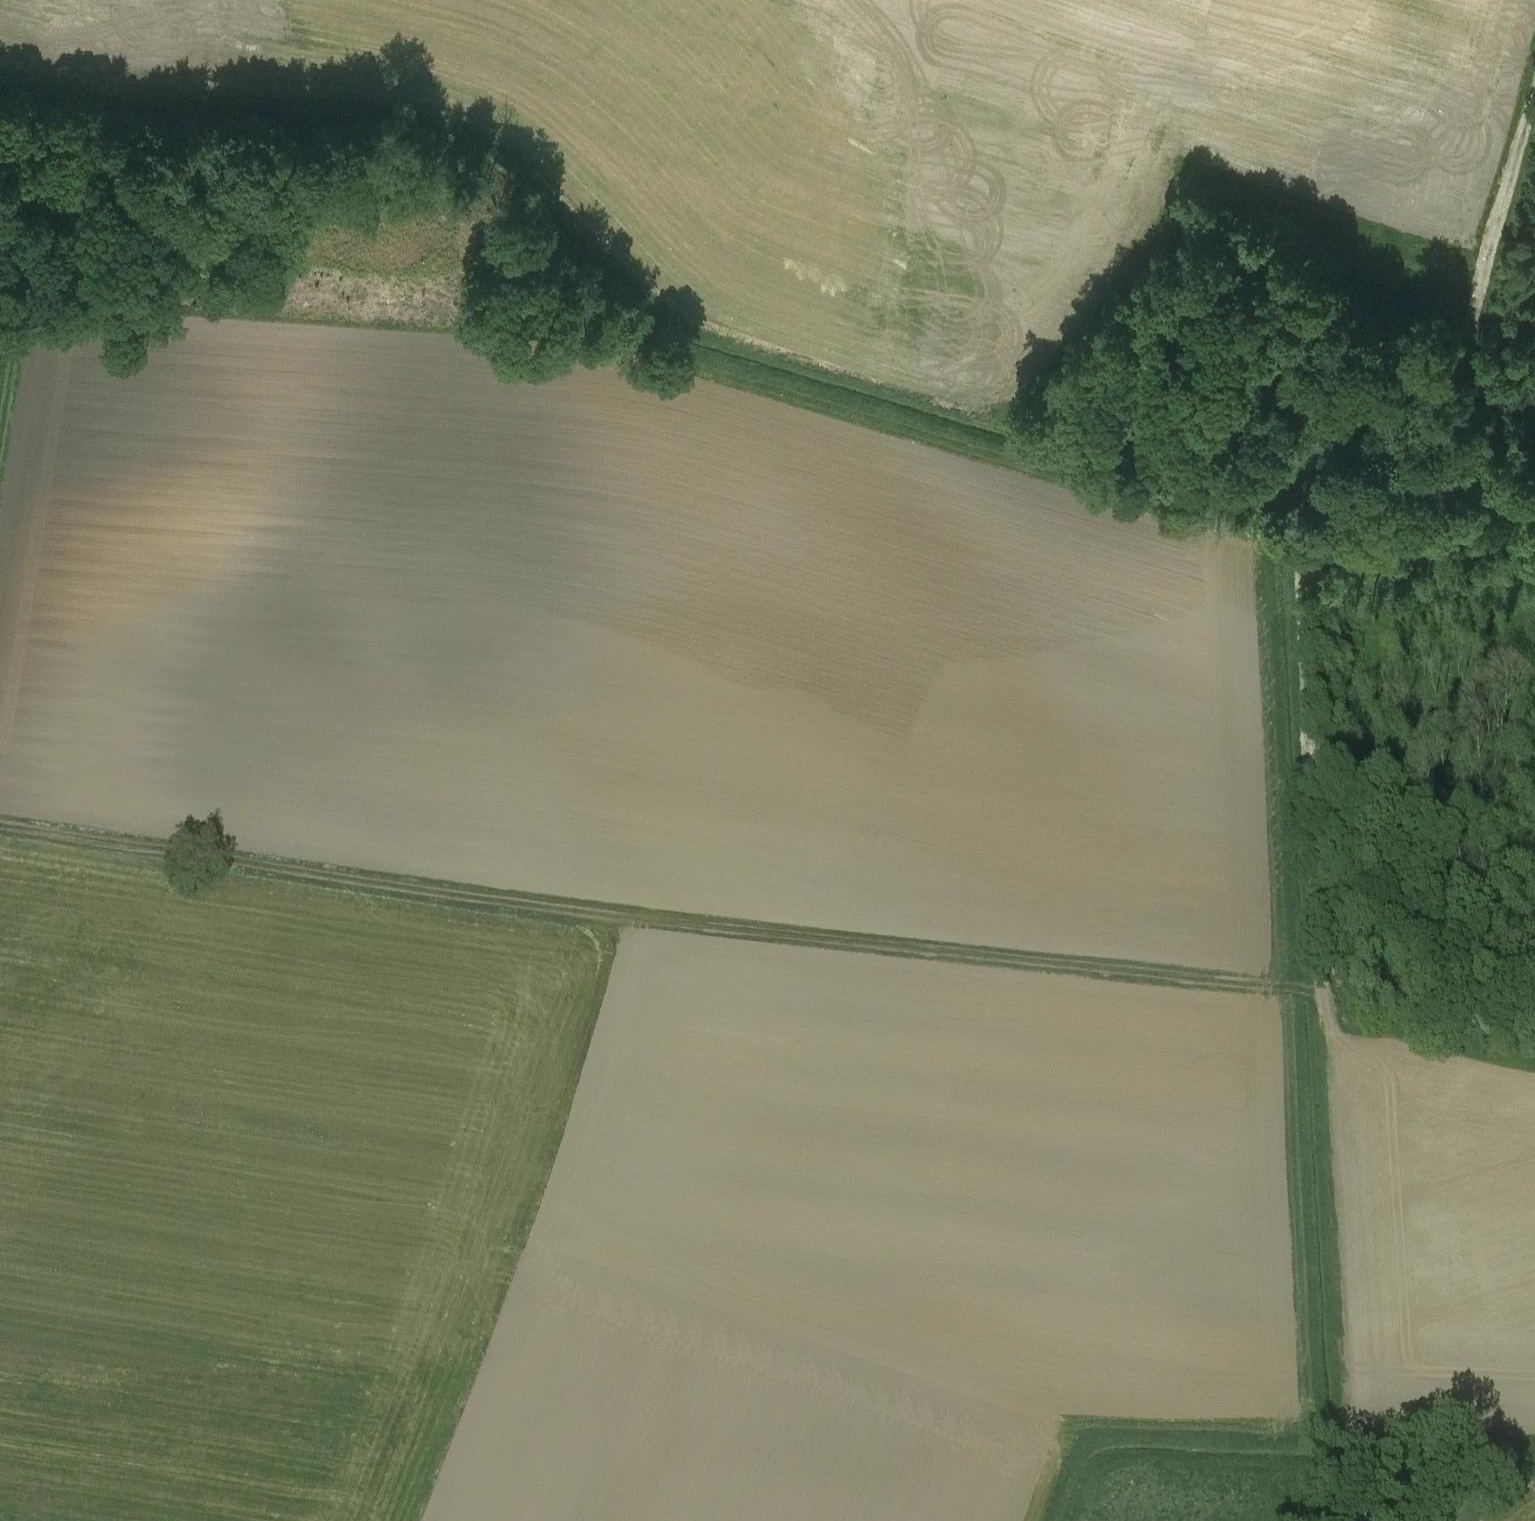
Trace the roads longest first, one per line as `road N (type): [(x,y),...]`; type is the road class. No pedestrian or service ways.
road 1 (track): [(1324,992),(623,919),(0,821)]
road 2 (track): [(1534,112),(1434,442),(1394,471),(1309,509),(1299,535),(1326,1027)]

